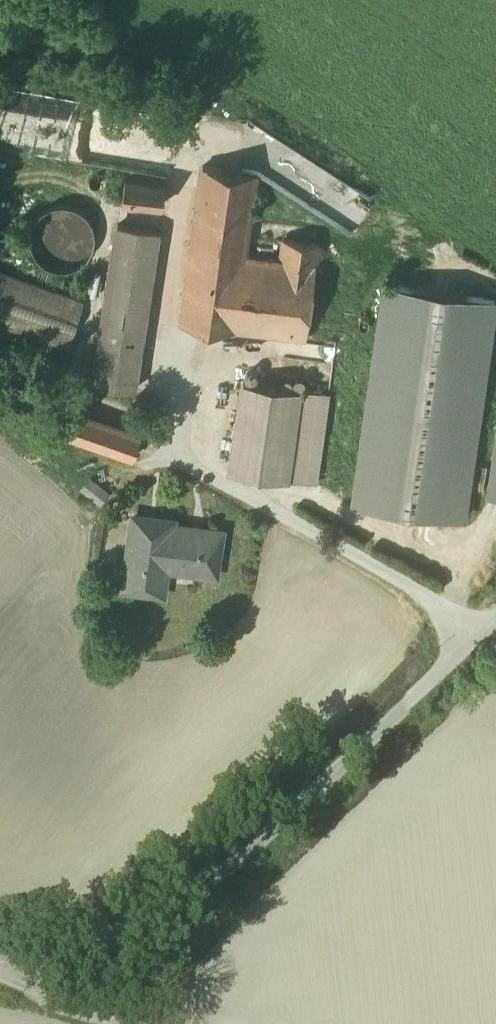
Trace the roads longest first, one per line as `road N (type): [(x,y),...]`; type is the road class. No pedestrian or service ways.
road 1 (unclassified): [(495,617),(234,860),(0,975)]
road 2 (track): [(0,975),(162,1023)]

